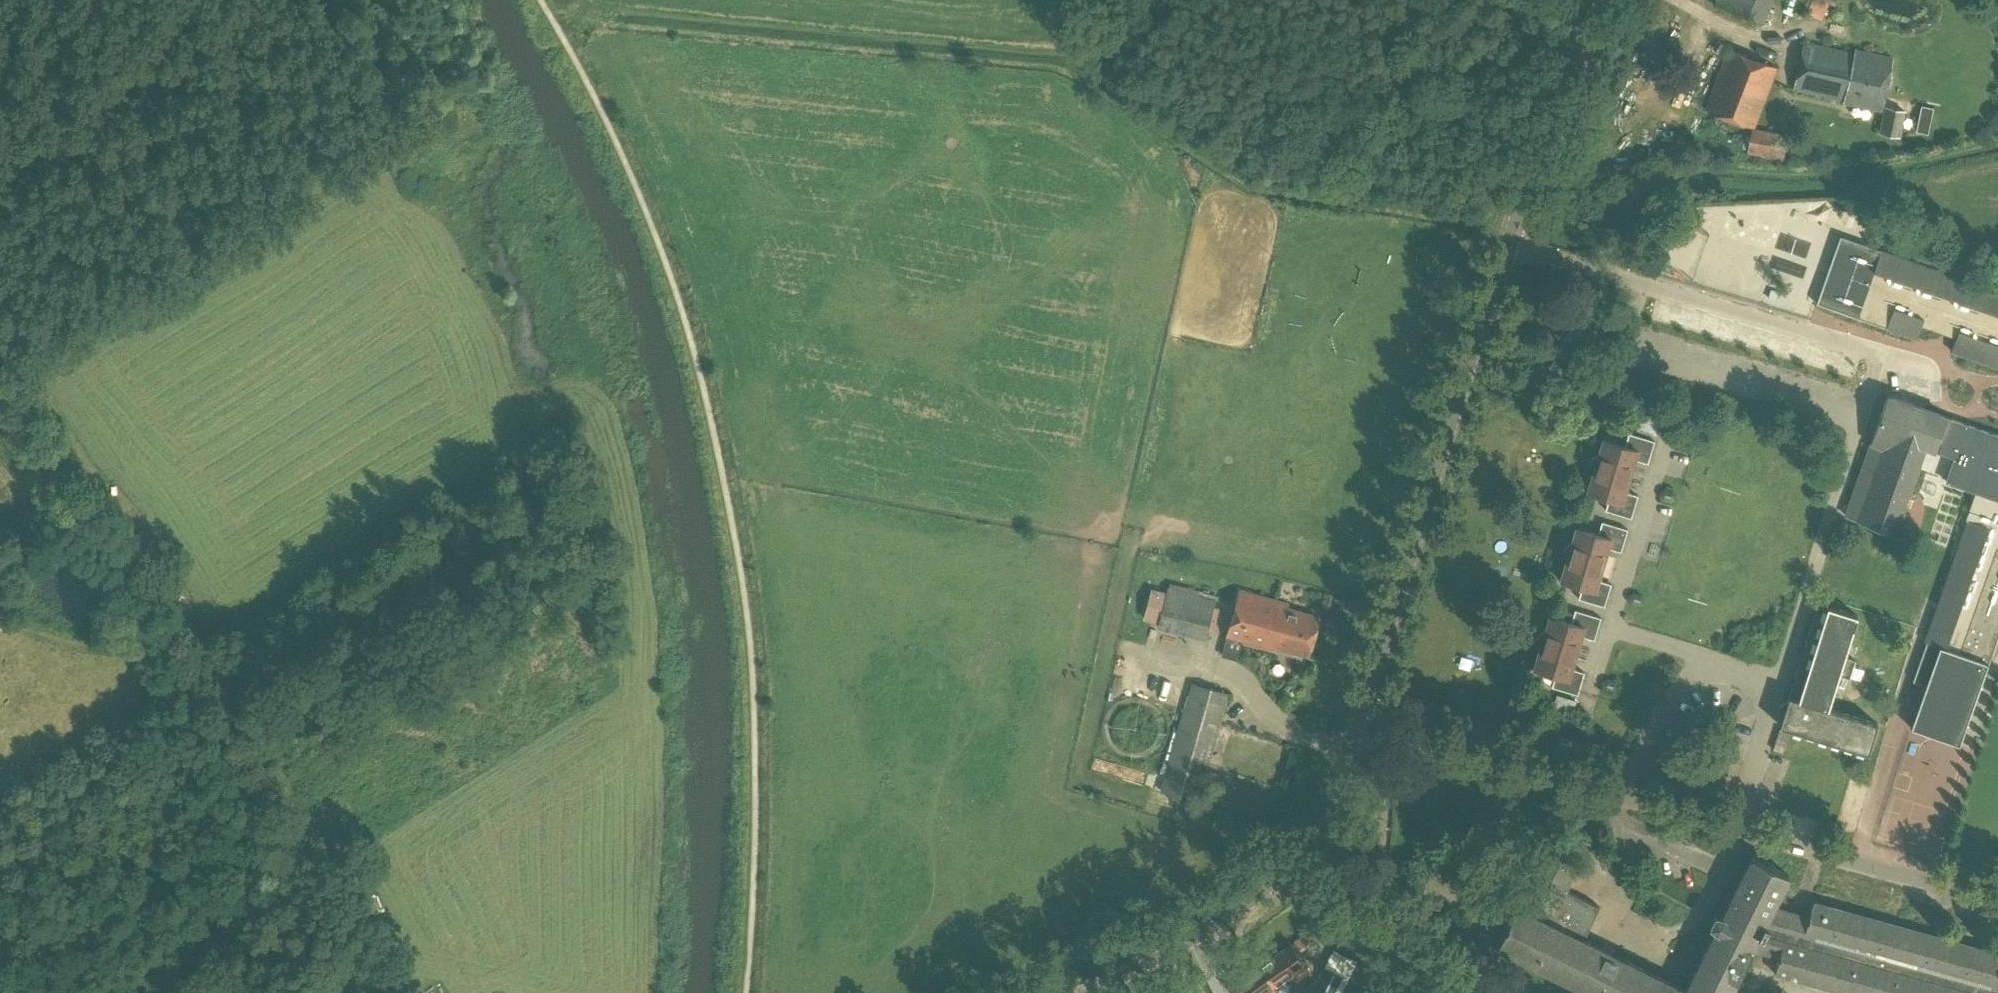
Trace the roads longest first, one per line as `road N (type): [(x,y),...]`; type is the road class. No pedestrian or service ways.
road 1 (unclassified): [(1358,734),(1511,253)]
road 2 (residential): [(1707,661),(1609,632),(1667,435)]
road 3 (unclassified): [(1861,412),(1634,344),(1647,287)]
road 4 (unclassified): [(1780,680),(1861,412)]
road 5 (unclassified): [(1997,909),(1733,838)]
road 6 (unclassified): [(1511,253),(1594,0)]
road 7 (unclassified): [(1095,992),(1268,896),(1315,847)]
road 8 (unclassified): [(1611,804),(1358,734)]
road 9 (unclassified): [(1879,354),(1647,287)]
road 10 (unclassified): [(1477,964),(1315,847)]
road 11 (residential): [(1707,661),(1667,699),(1611,804)]
road 12 (unclassified): [(1733,838),(1780,680)]
road 13 (unclassified): [(1647,287),(1511,253)]
road 14 (unclassified): [(1733,838),(1611,804)]
road 15 (unclassified): [(1315,847),(1358,734)]

